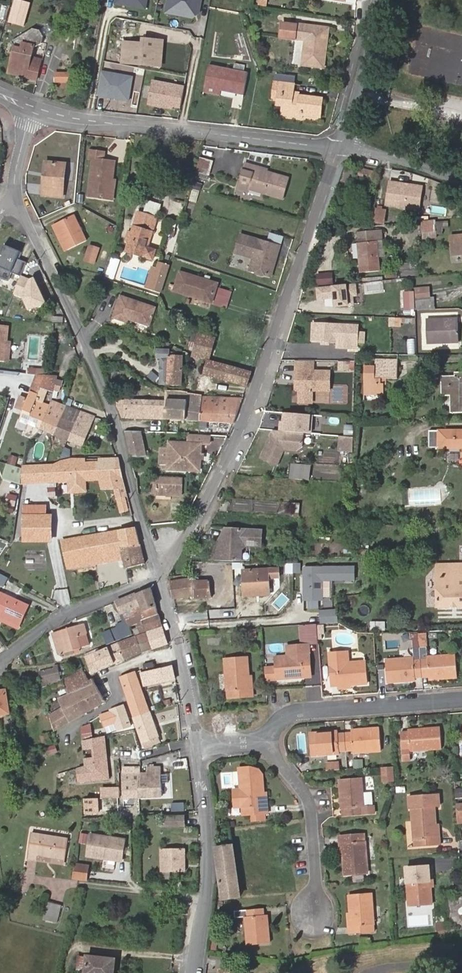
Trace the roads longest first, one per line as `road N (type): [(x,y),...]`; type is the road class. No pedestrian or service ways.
road 1 (residential): [(160,578),(239,432),(338,146)]
road 2 (residential): [(160,578),(88,334),(18,197)]
road 3 (residential): [(36,109),(80,122),(338,146)]
road 4 (residential): [(197,748),(205,895),(191,972)]
road 5 (residential): [(265,740),(290,715),(311,710),(461,699)]
road 6 (residential): [(265,740),(311,809),(314,914)]
road 7 (residential): [(0,661),(46,626),(160,578)]
road 8 (residential): [(160,578),(197,748)]
road 9 (residential): [(338,146),(371,53),(377,0)]
road 10 (residential): [(338,146),(431,171),(461,188)]

